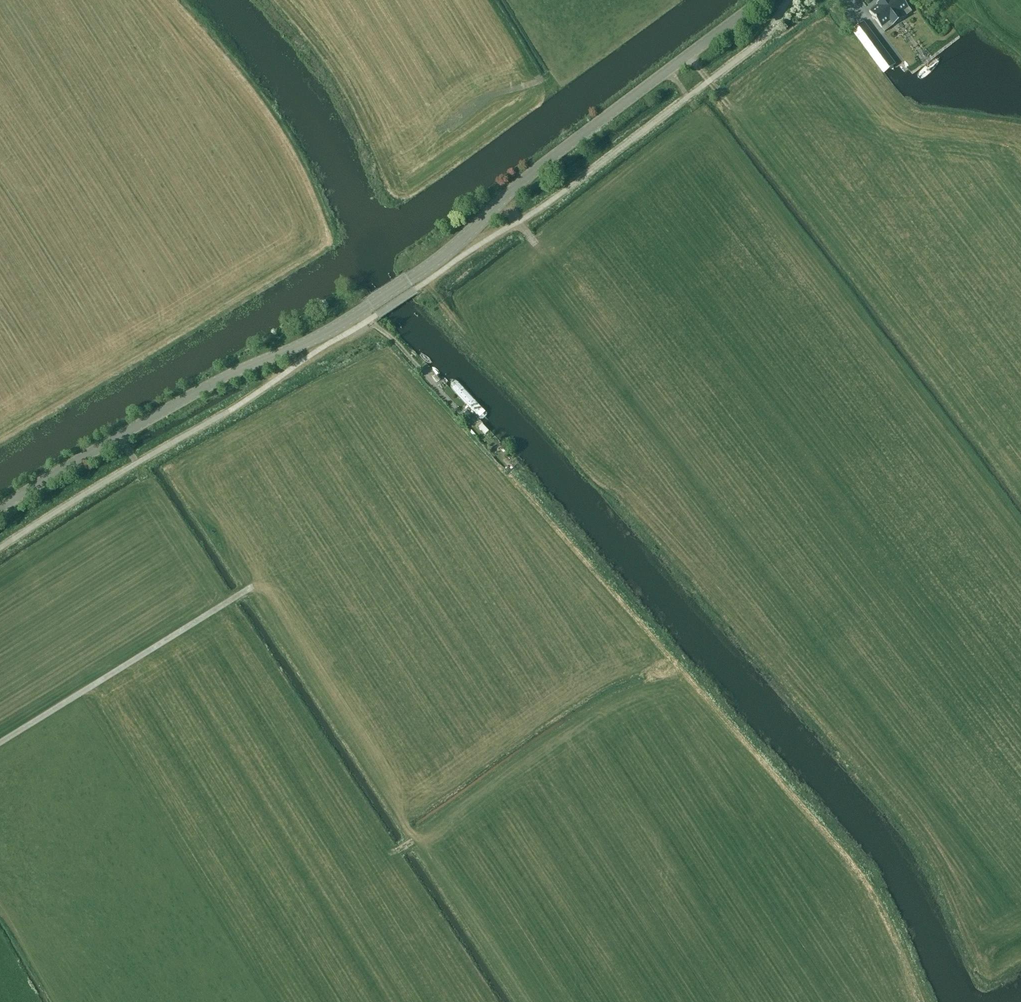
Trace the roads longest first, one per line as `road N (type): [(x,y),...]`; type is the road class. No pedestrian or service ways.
road 1 (tertiary): [(0,508),(408,280),(530,172),(761,0)]
road 2 (track): [(0,739),(250,587)]

